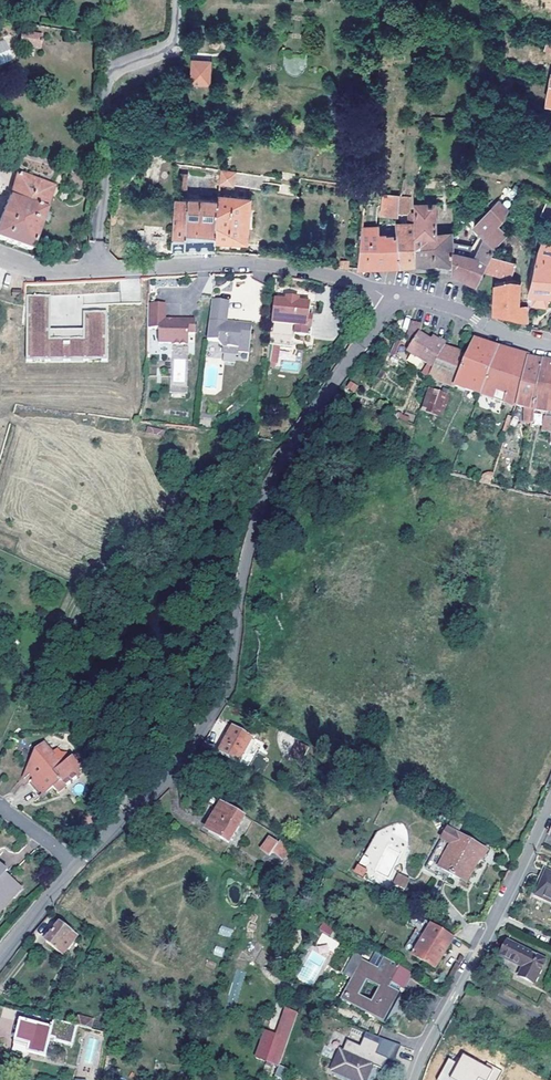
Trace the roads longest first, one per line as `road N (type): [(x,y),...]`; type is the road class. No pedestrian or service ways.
road 1 (residential): [(397,297),(266,490),(224,690),(179,763),(77,866)]
road 2 (residential): [(397,297),(256,263),(49,271),(0,257)]
road 3 (residential): [(414,1079),(550,799)]
road 4 (residential): [(397,297),(550,347)]

